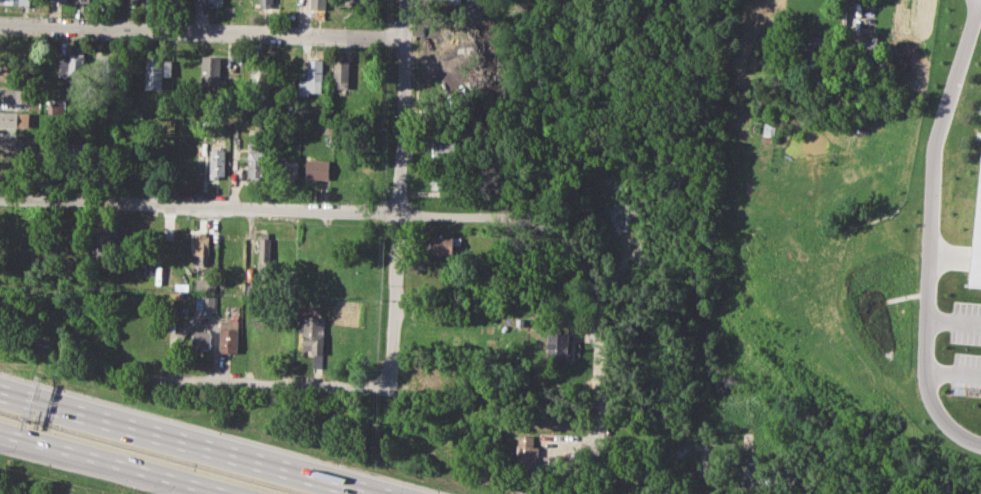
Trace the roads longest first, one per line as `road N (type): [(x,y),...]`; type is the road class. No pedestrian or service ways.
road 1 (residential): [(0,200),(525,218),(550,228)]
road 2 (residential): [(0,26),(408,43)]
road 3 (residential): [(410,0),(389,389)]
road 4 (motorway): [(369,493),(0,393)]
road 5 (residential): [(550,228),(586,257),(599,297),(603,466)]
road 6 (residential): [(153,380),(389,389)]
road 7 (motorway): [(0,433),(228,493)]

